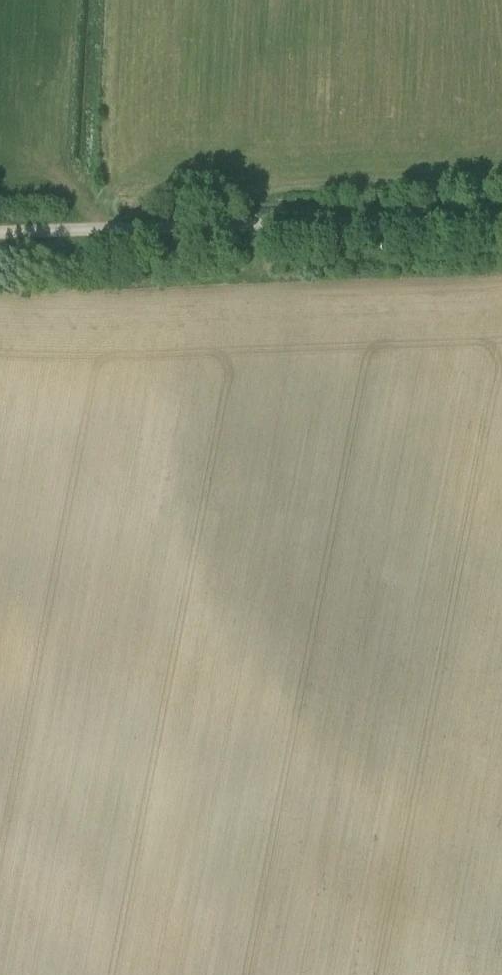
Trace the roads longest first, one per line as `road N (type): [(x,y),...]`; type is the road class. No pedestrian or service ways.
road 1 (unclassified): [(0,232),(501,218)]

